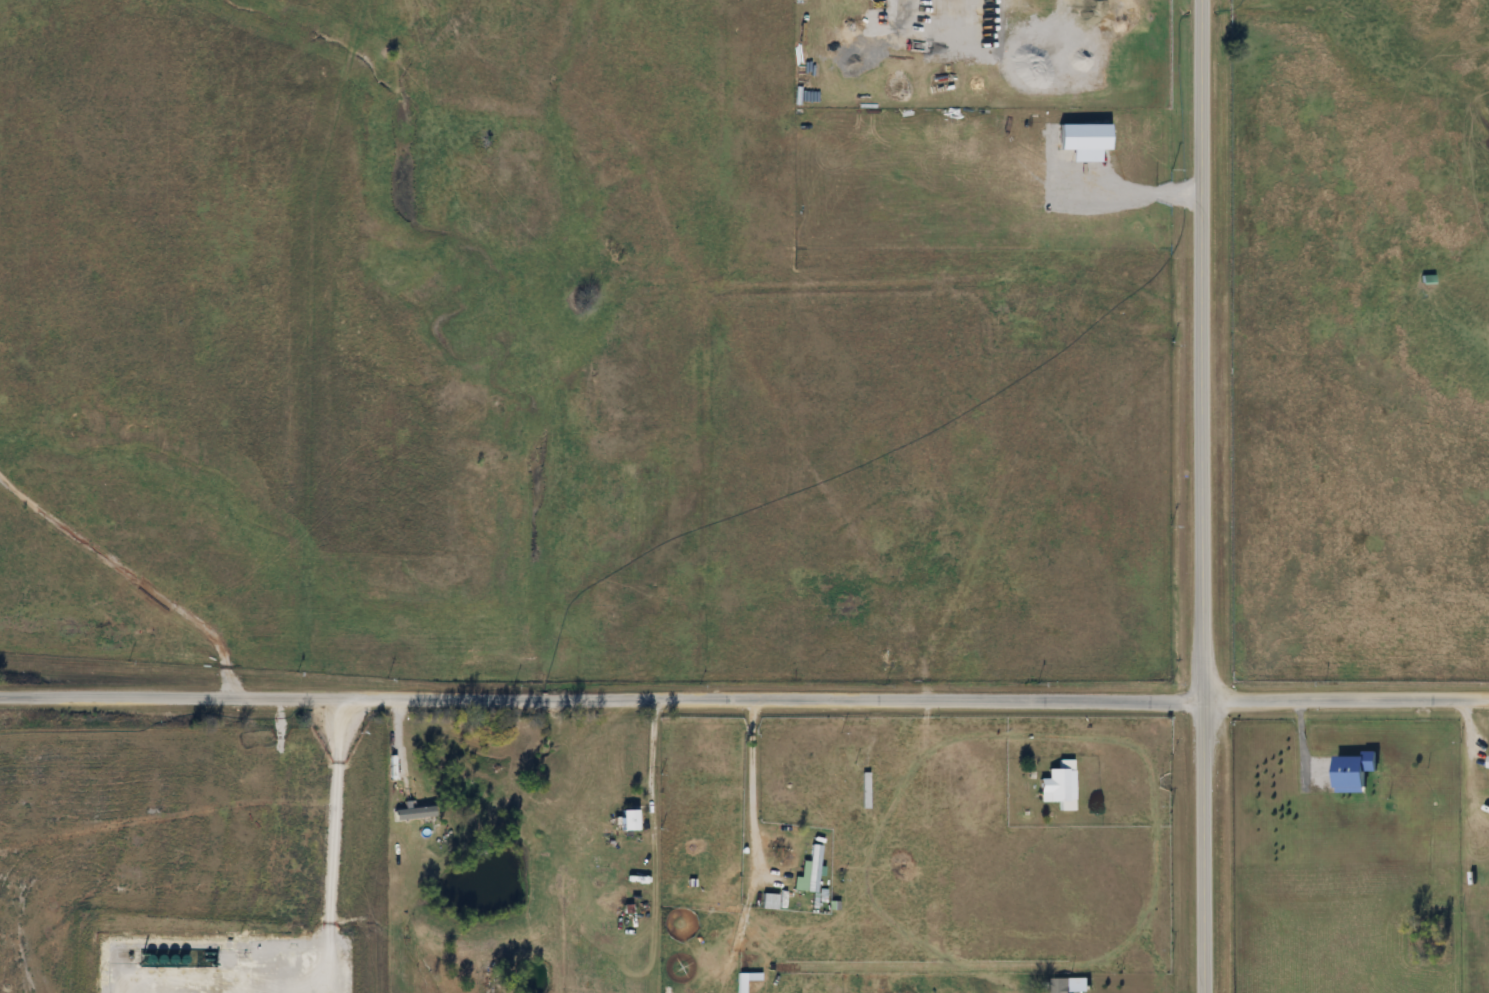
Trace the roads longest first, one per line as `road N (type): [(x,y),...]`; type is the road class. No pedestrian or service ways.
road 1 (residential): [(1195,703),(0,699)]
road 2 (secondary): [(1195,703),(1193,0)]
road 3 (residential): [(1488,701),(1195,703)]
road 4 (secondary): [(1197,992),(1195,703)]

